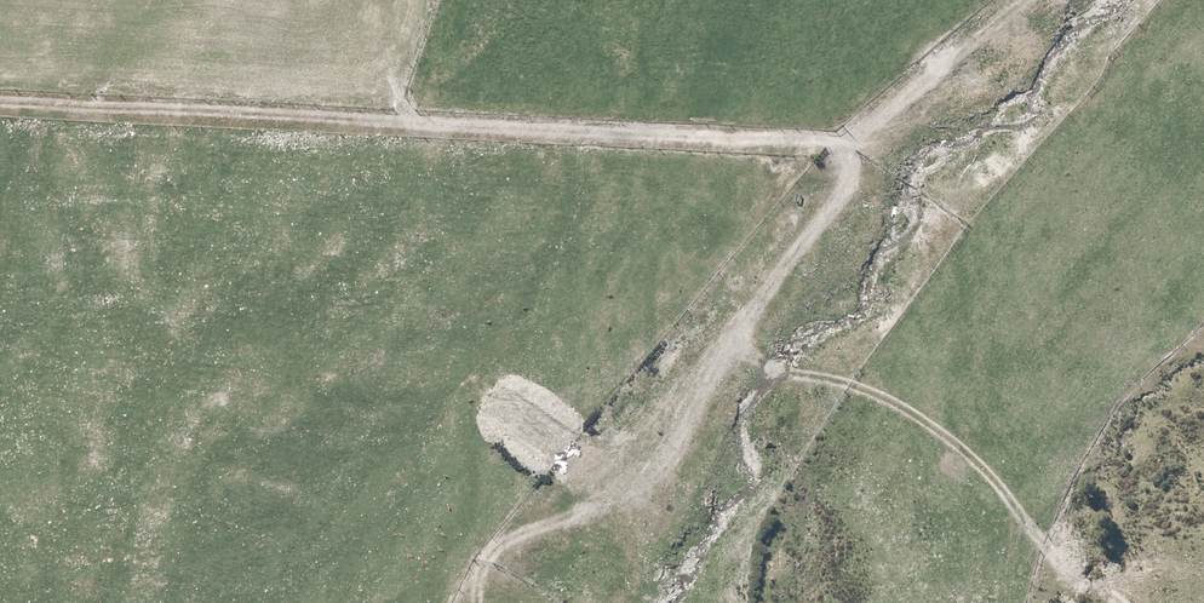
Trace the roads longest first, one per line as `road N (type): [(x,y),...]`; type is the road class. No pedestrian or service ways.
road 1 (track): [(0,100),(862,136),(1024,0)]
road 2 (track): [(862,136),(731,347),(677,460),(624,506),(507,546),(493,559),(482,602)]

